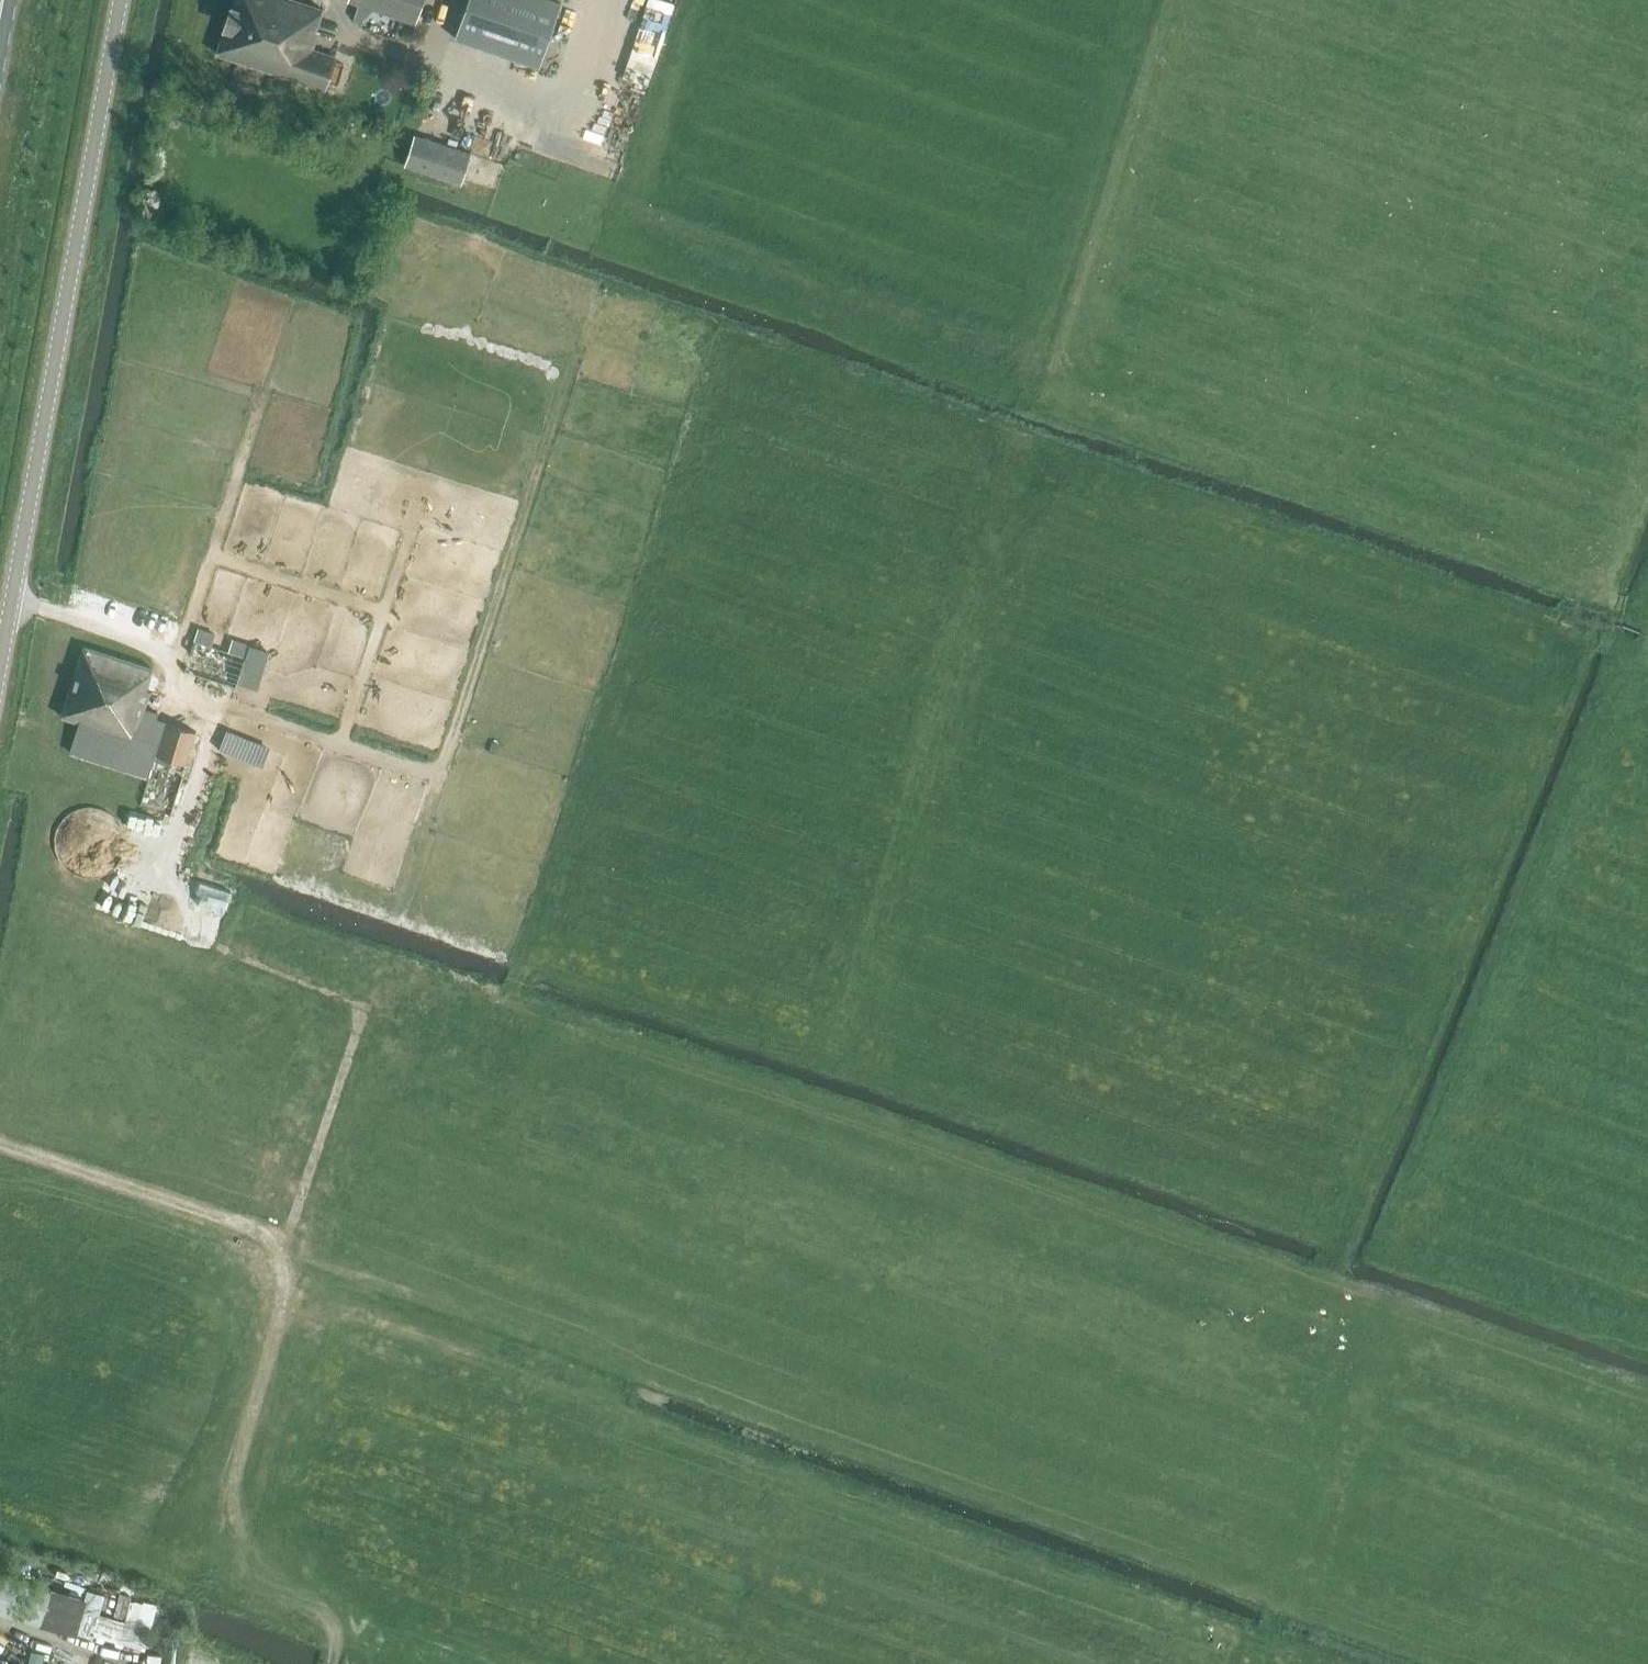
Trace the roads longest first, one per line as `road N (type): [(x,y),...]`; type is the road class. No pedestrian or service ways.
road 1 (unclassified): [(0,668),(122,0)]
road 2 (track): [(0,1144),(283,1242),(362,1016)]
road 3 (track): [(283,1242),(287,1282),(227,1512),(268,1580),(339,1622),(345,1645),(333,1663)]

